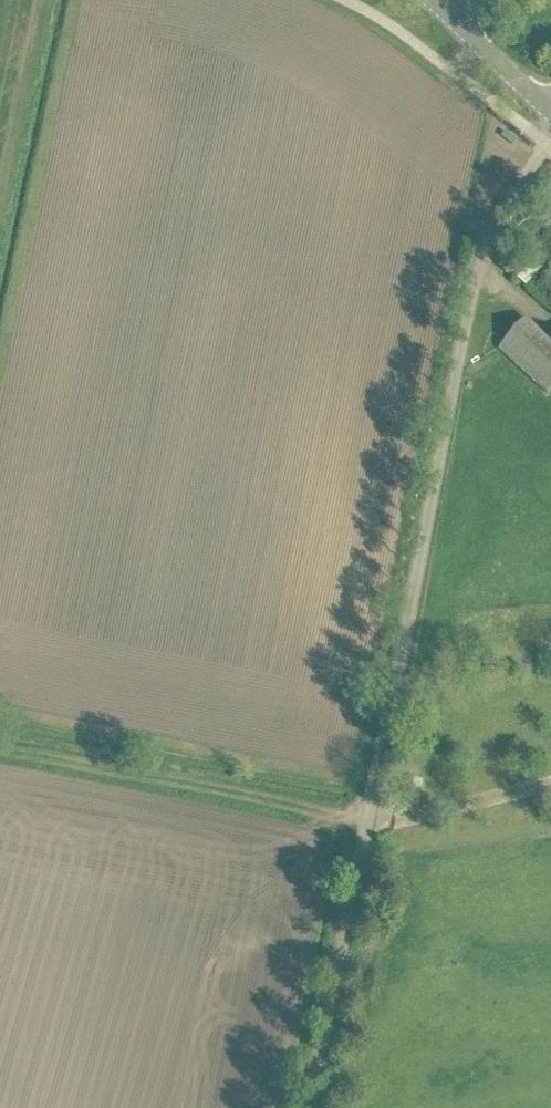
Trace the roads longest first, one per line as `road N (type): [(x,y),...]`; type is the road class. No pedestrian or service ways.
road 1 (track): [(367,821),(0,748)]
road 2 (unclassified): [(550,111),(440,1)]

